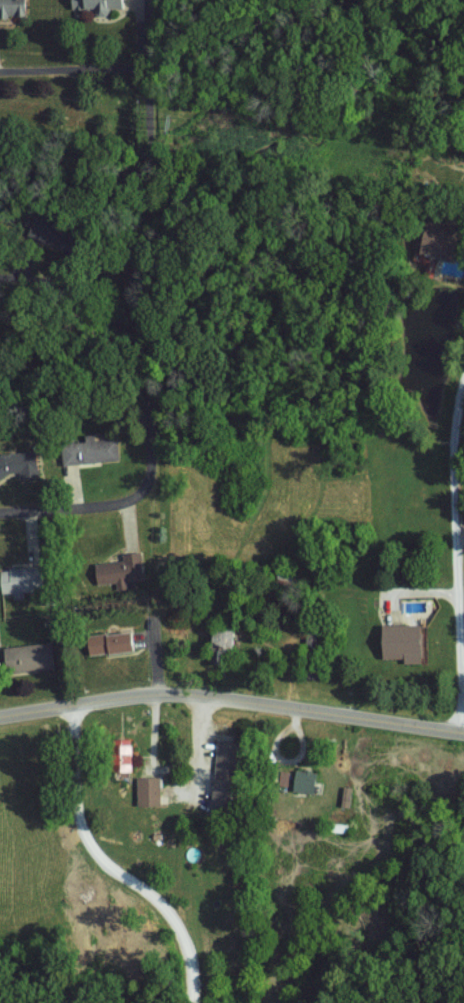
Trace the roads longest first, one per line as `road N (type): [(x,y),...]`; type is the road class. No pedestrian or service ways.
road 1 (residential): [(0,516),(120,508),(149,486),(152,392),(141,80),(0,77)]
road 2 (residential): [(463,728),(307,714),(200,694),(0,721)]
road 3 (residential): [(63,713),(83,847),(168,918),(190,1002)]
road 4 (residential): [(463,665),(457,443),(463,399)]
road 5 (residential): [(0,288),(145,286)]

